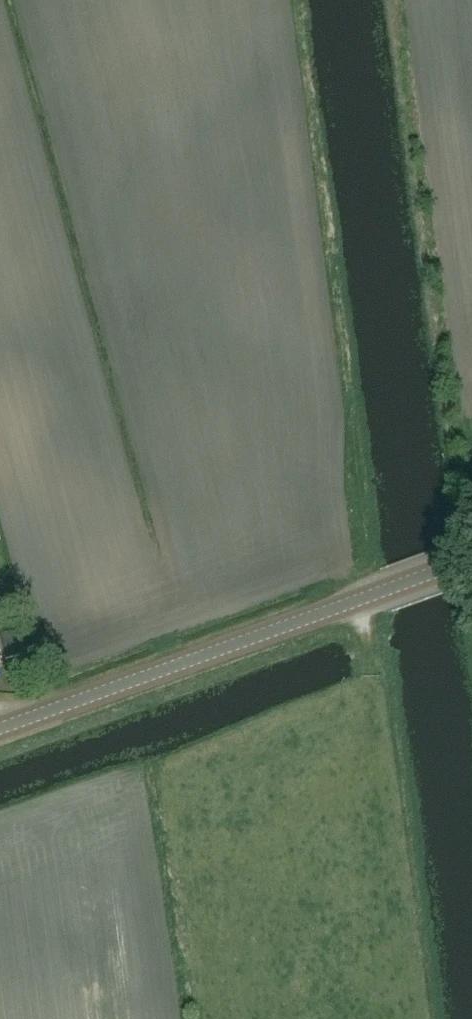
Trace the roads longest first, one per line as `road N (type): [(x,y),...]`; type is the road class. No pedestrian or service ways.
road 1 (unclassified): [(0,731),(471,560)]

